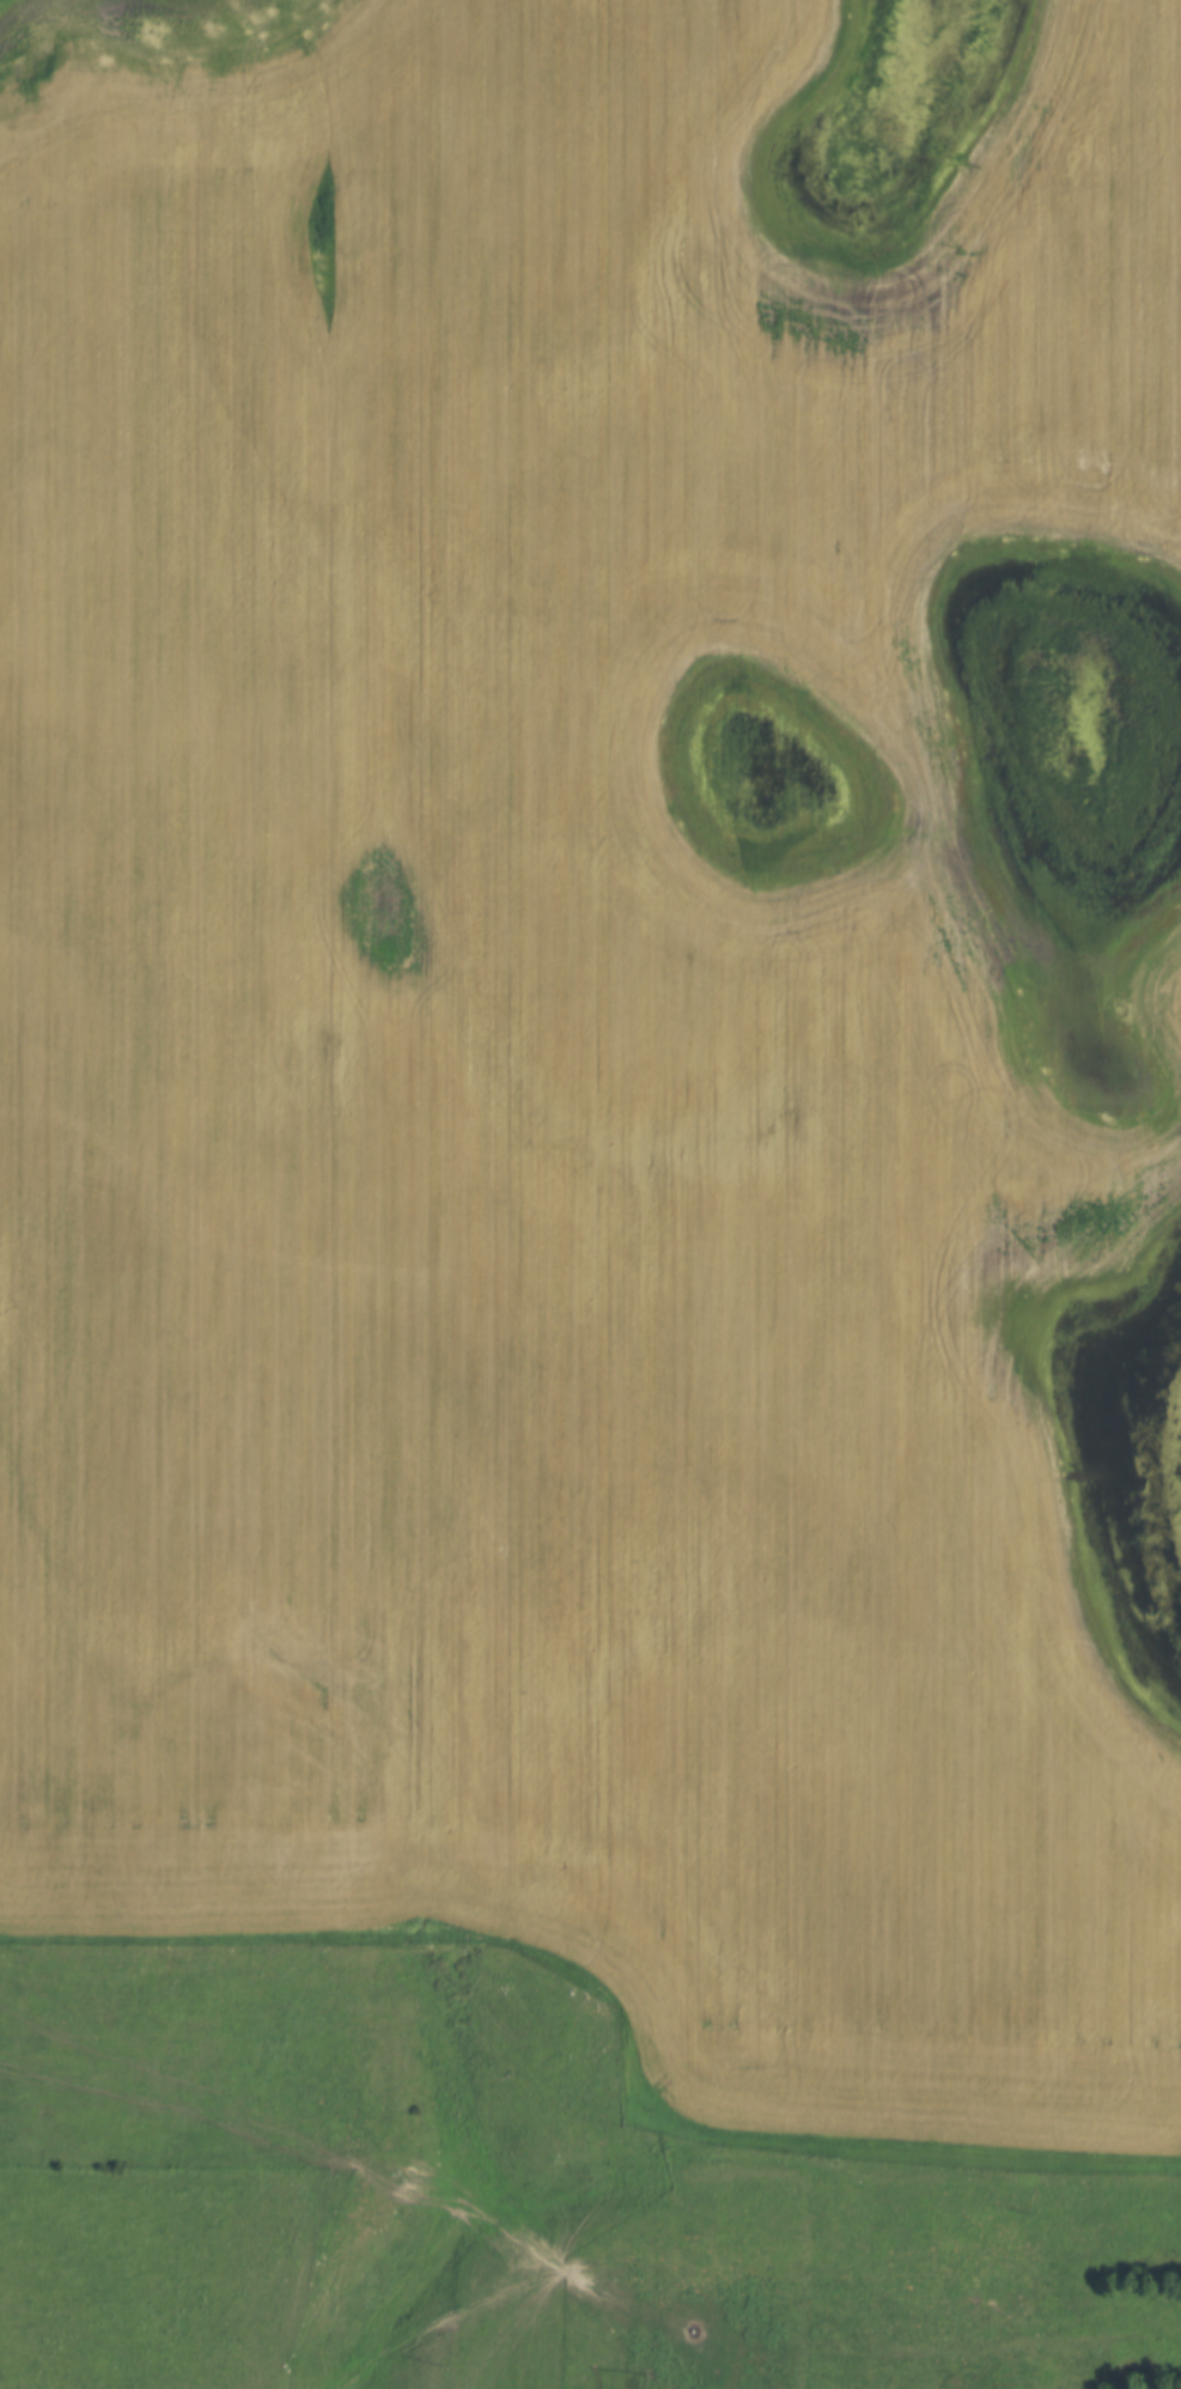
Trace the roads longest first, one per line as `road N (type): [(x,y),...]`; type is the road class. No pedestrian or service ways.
road 1 (track): [(1180,2175),(996,2169),(693,2135),(656,2122),(635,2099)]

